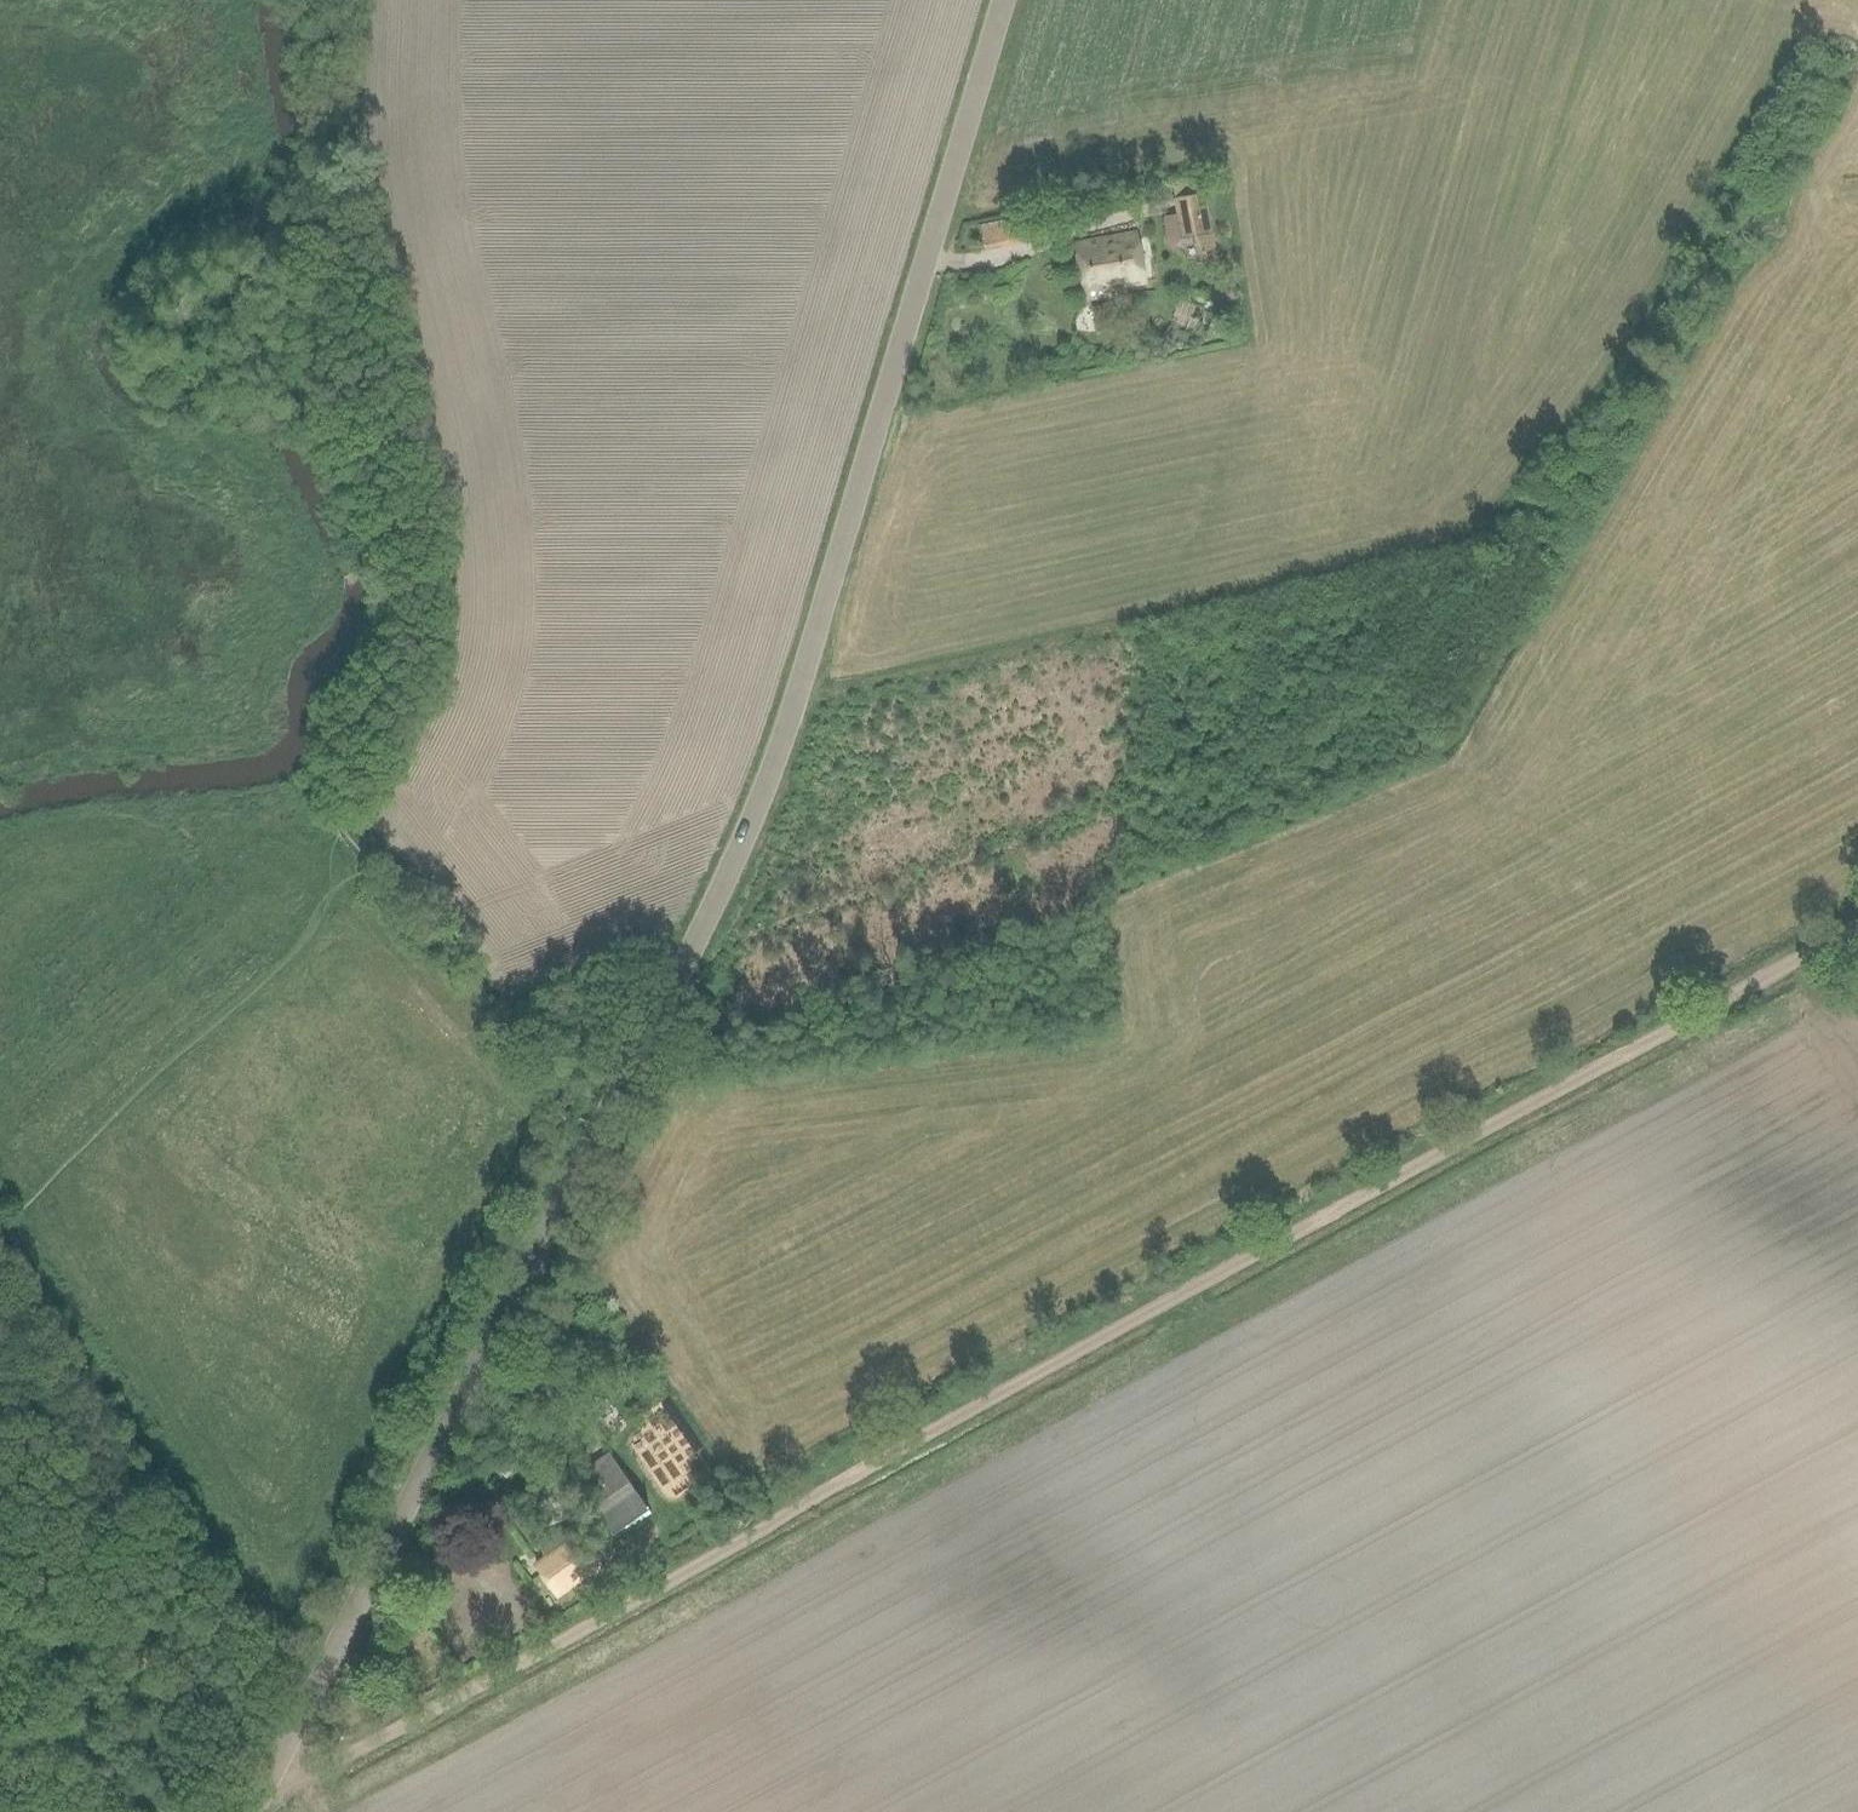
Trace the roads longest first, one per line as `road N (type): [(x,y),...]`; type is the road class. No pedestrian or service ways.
road 1 (tertiary): [(254,1811),(733,861),(773,765),(1002,0)]
road 2 (track): [(282,1759),(335,1760),(1857,922)]

